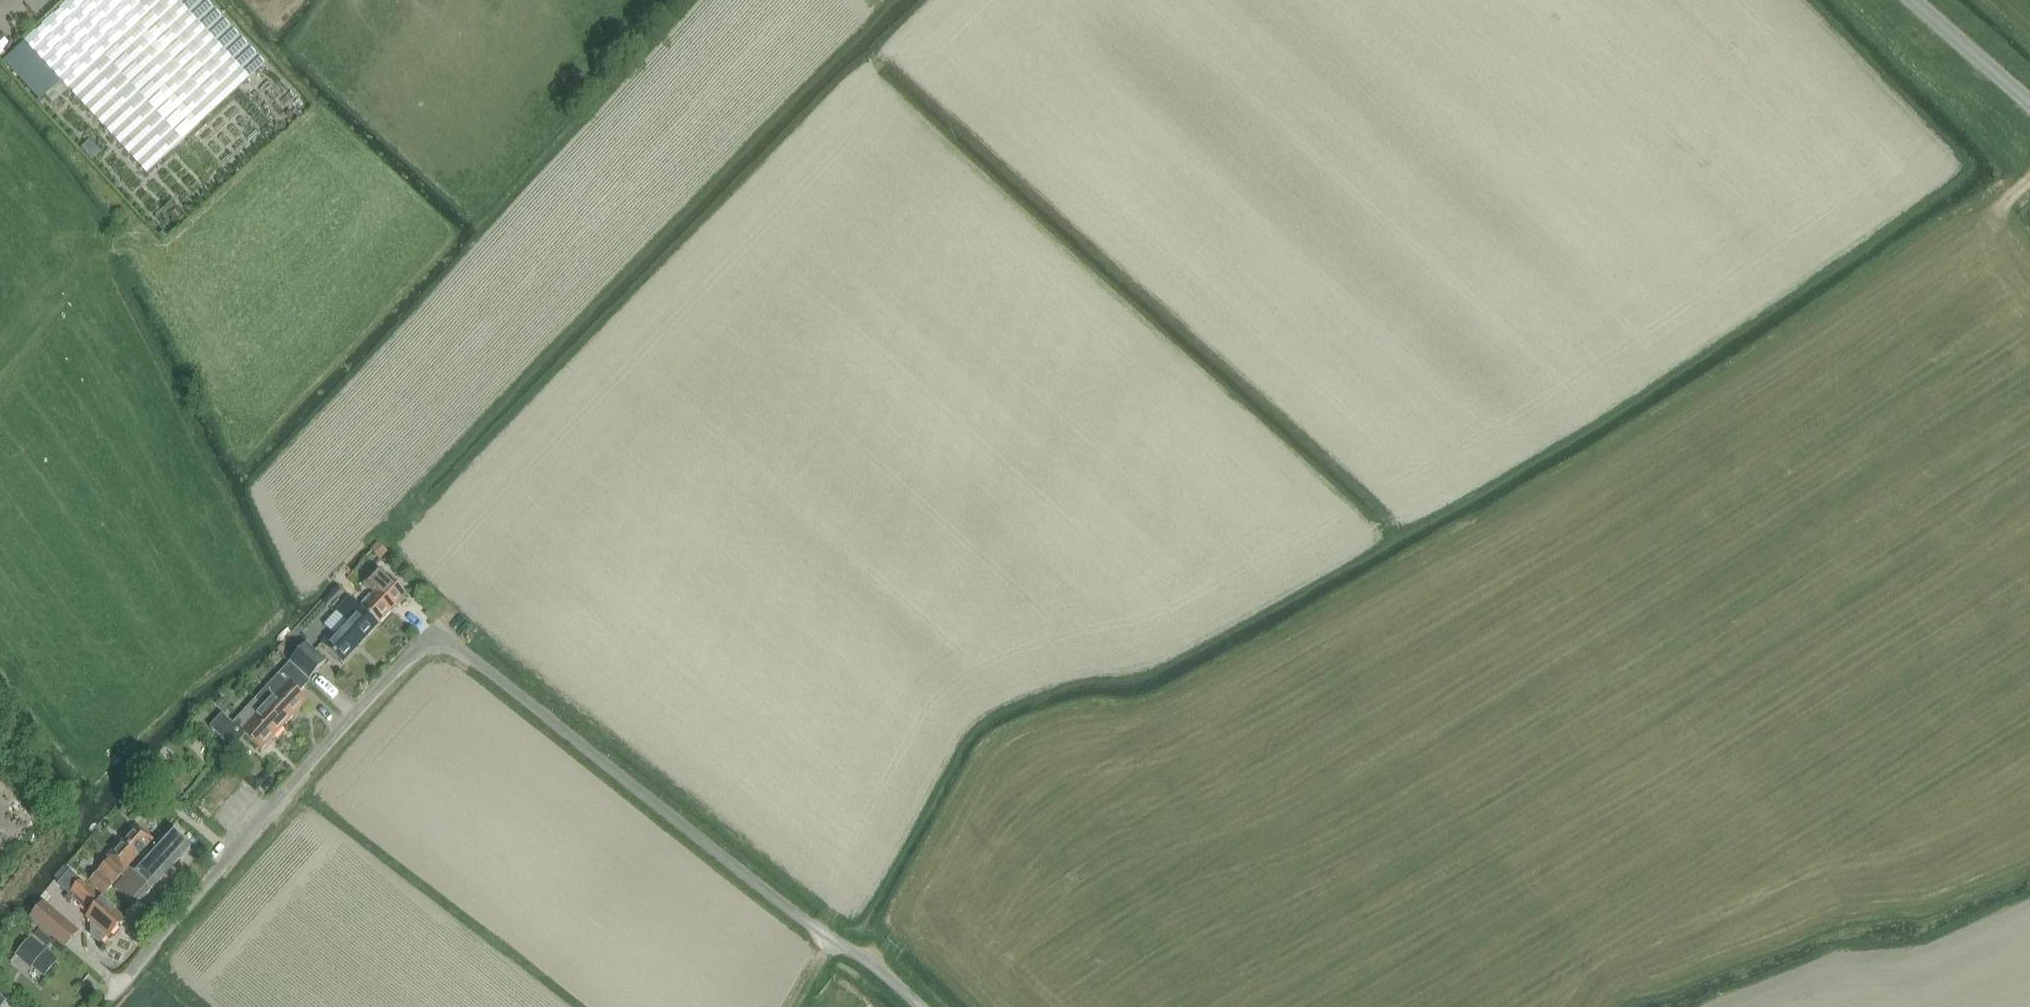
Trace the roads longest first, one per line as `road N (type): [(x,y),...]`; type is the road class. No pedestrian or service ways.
road 1 (residential): [(911,1006),(462,650),(434,642),(412,654),(106,1006)]
road 2 (unclassified): [(2029,108),(1907,0)]

